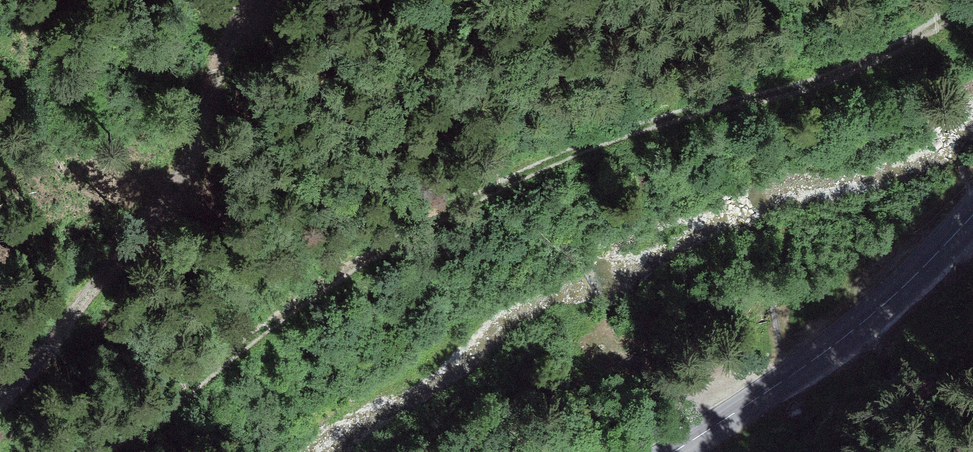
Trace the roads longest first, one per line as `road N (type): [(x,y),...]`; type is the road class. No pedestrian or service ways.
road 1 (track): [(972,0),(842,78),(606,136),(488,185),(89,451)]
road 2 (track): [(0,409),(169,198),(196,150),(247,0)]
road 3 (tertiary): [(972,214),(860,325),(673,451)]

